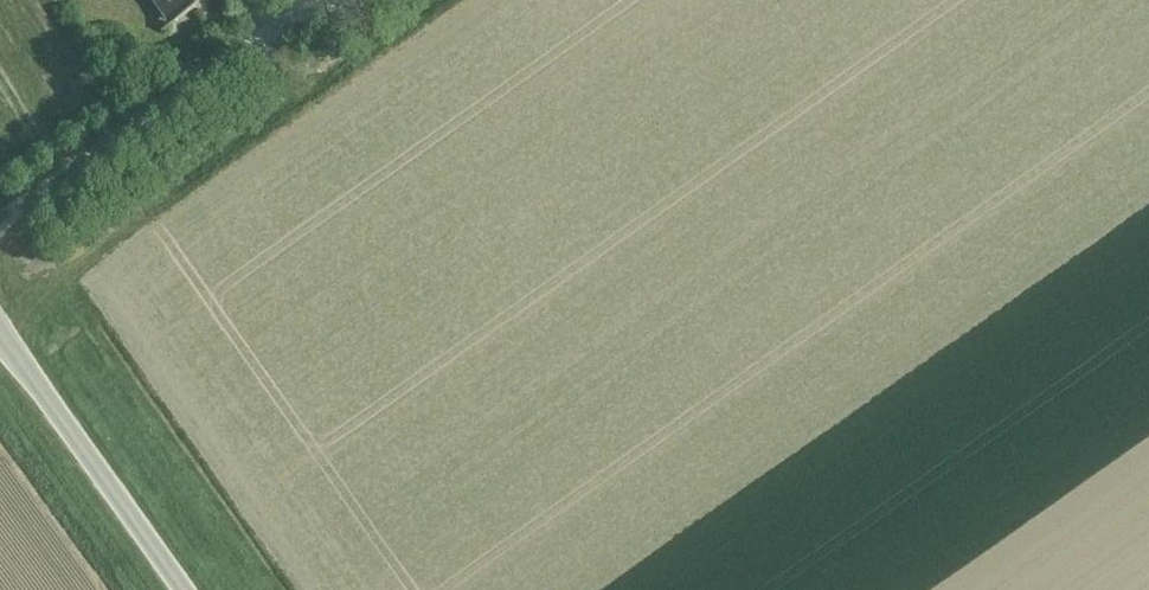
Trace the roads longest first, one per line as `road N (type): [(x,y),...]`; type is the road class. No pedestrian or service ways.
road 1 (unclassified): [(173,589),(0,340)]

